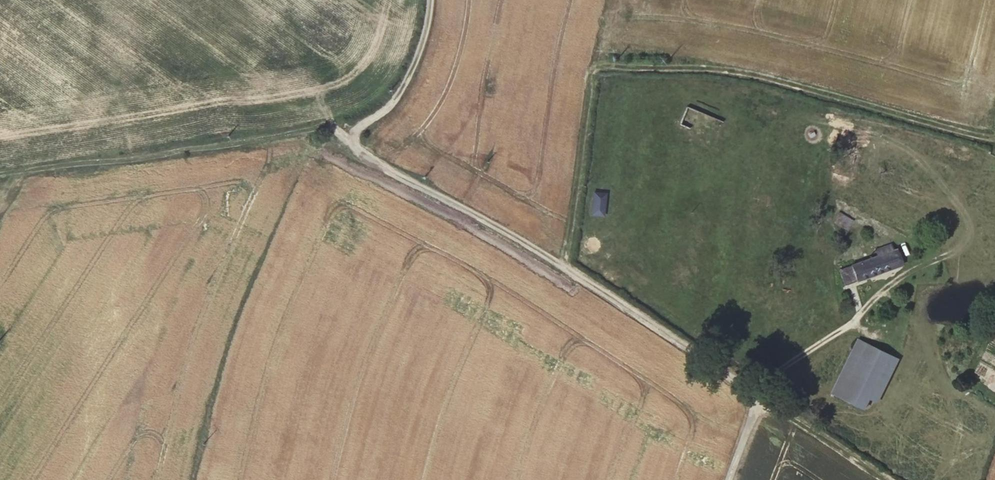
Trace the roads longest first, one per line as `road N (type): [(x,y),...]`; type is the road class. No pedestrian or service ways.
road 1 (track): [(887,479),(759,388),(498,227),(364,156),(354,135)]
road 2 (track): [(561,266),(597,68),(740,74),(994,140)]
road 3 (track): [(354,135),(315,129),(0,174)]
road 4 (track): [(354,135),(404,83),(430,0)]

